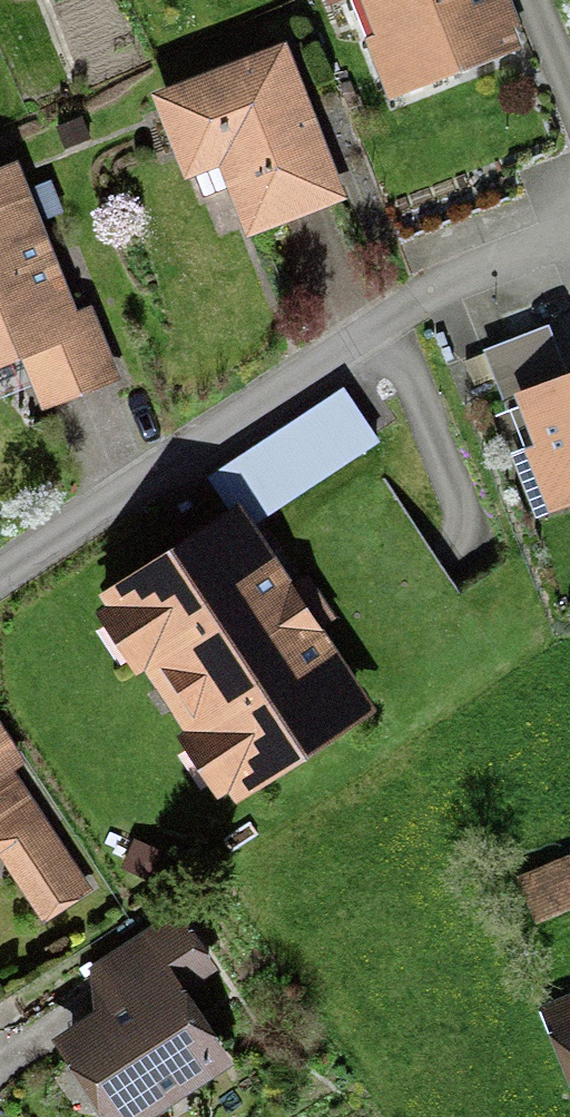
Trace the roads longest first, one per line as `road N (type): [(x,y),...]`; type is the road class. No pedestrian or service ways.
road 1 (residential): [(0,576),(415,300),(569,234)]

